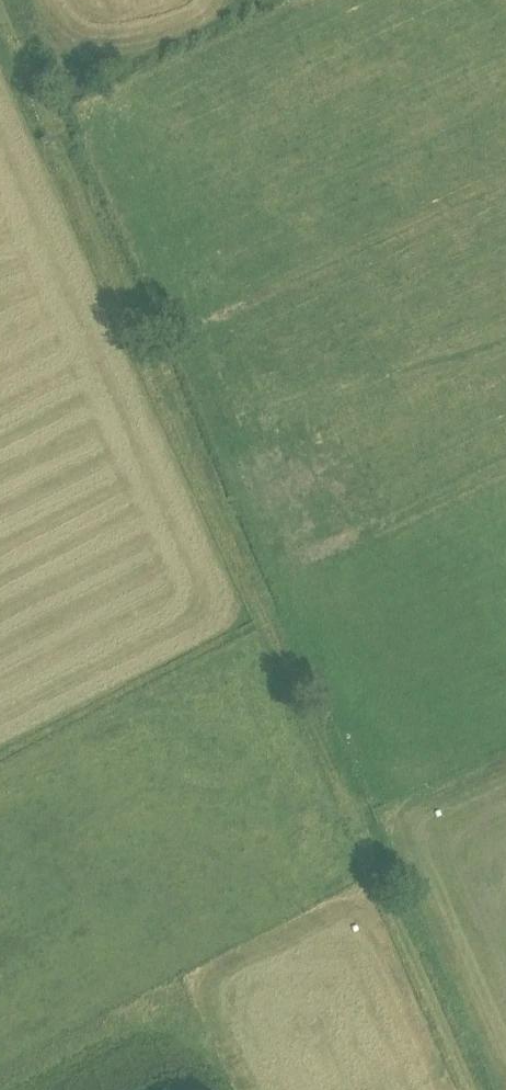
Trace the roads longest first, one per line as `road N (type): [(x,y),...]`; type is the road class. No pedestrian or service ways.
road 1 (track): [(468,1089),(0,24)]

